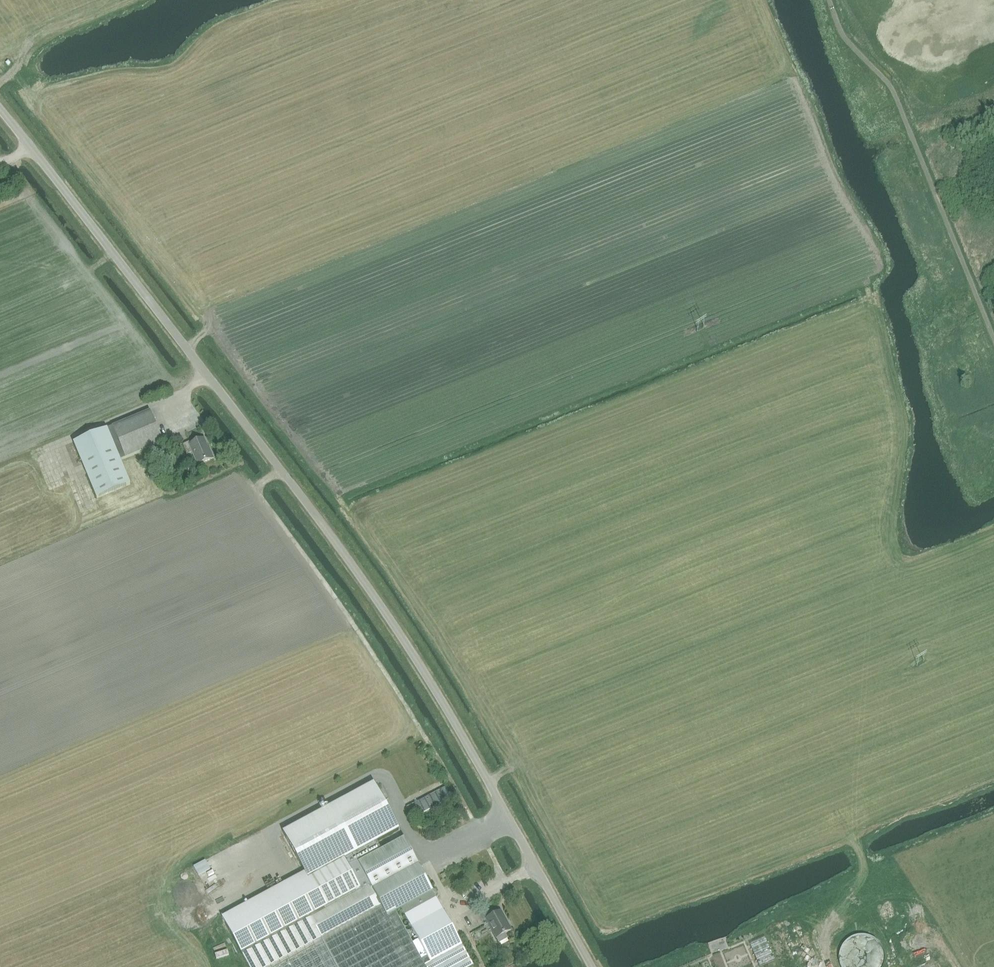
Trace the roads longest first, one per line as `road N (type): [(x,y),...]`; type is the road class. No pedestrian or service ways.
road 1 (unclassified): [(594,966),(462,729),(316,517),(0,108)]

